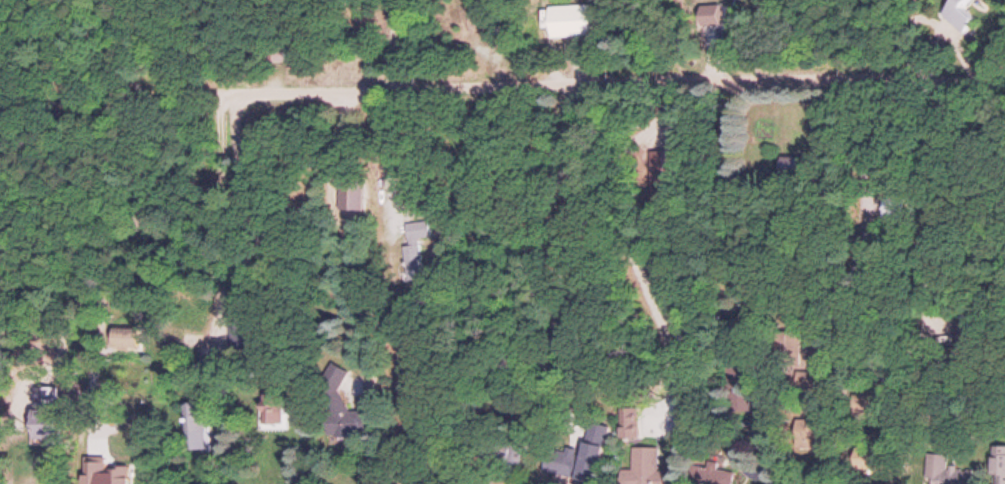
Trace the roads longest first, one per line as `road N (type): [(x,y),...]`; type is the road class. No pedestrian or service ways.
road 1 (residential): [(214,97),(858,78),(1004,87)]
road 2 (residential): [(134,0),(122,60),(141,147),(135,216),(73,301),(0,339)]

